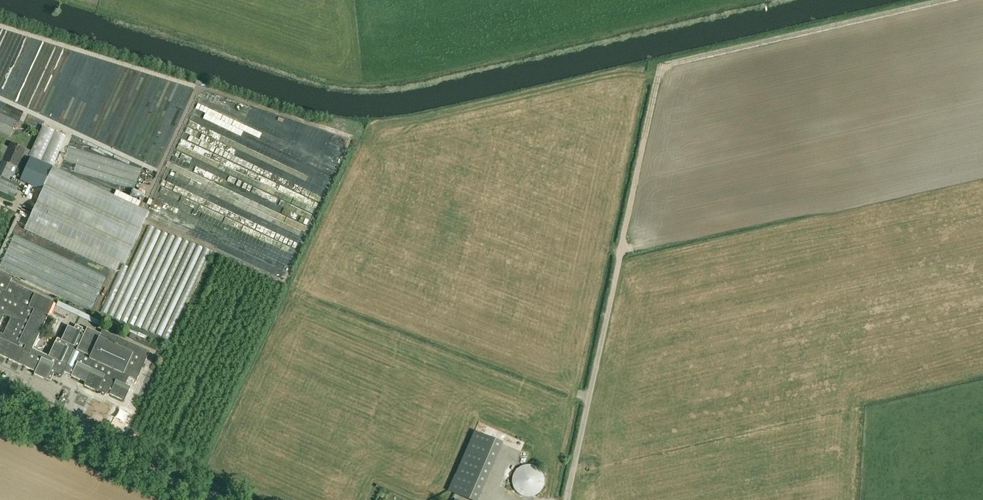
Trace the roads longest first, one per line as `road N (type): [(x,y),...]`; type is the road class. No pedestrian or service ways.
road 1 (track): [(572,478),(663,69),(950,0)]
road 2 (tertiary): [(214,499),(0,404)]

